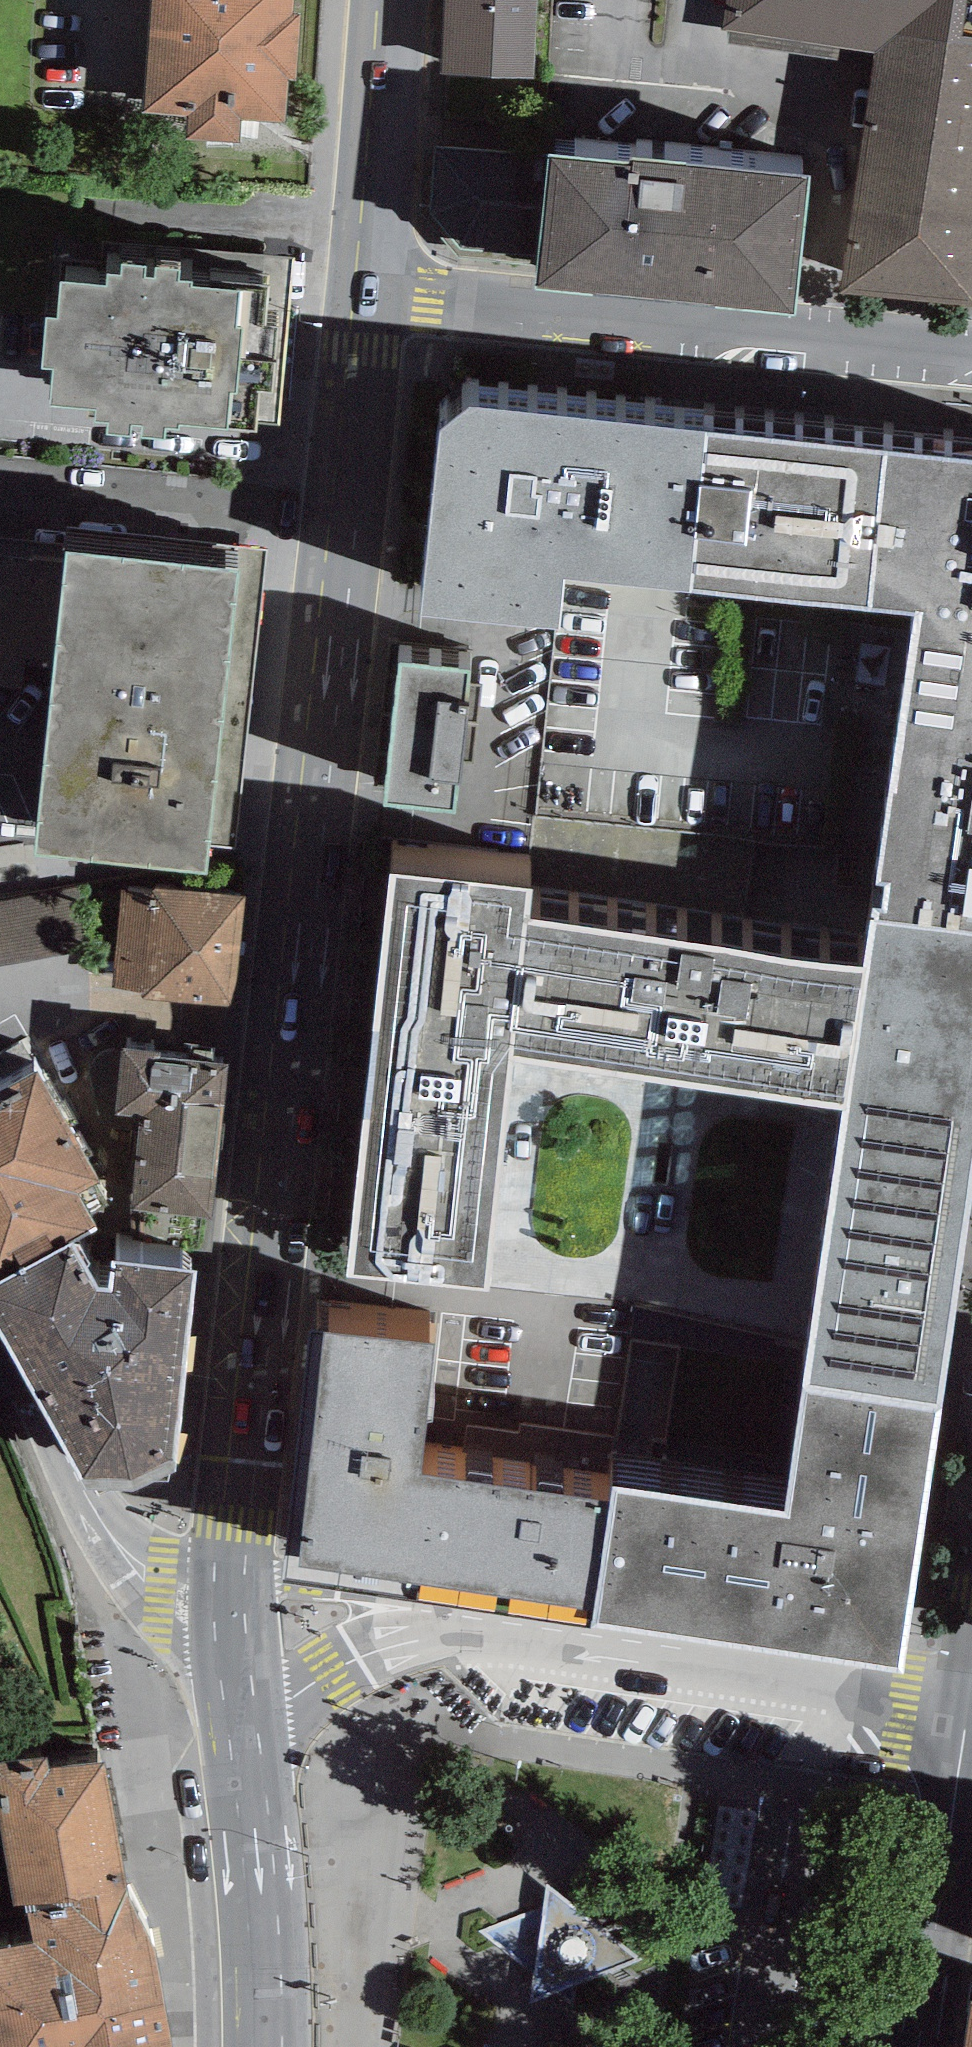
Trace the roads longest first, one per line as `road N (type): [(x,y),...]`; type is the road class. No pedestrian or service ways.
road 1 (secondary): [(365,302),(230,1587)]
road 2 (residential): [(365,302),(971,358)]
road 3 (residential): [(970,1699),(475,1624)]
road 4 (secondary): [(915,2046),(970,1699)]
road 5 (residential): [(0,1363),(56,1473),(108,1544),(158,1584),(230,1587)]
road 6 (secondary): [(241,1734),(261,2046)]
road 7 (secondary): [(386,0),(365,302)]
road 8 (residential): [(475,1624),(384,1645),(327,1670),(241,1734)]
road 9 (residential): [(475,1624),(373,1596),(230,1587)]
road 10 (secondary): [(230,1587),(241,1734)]

